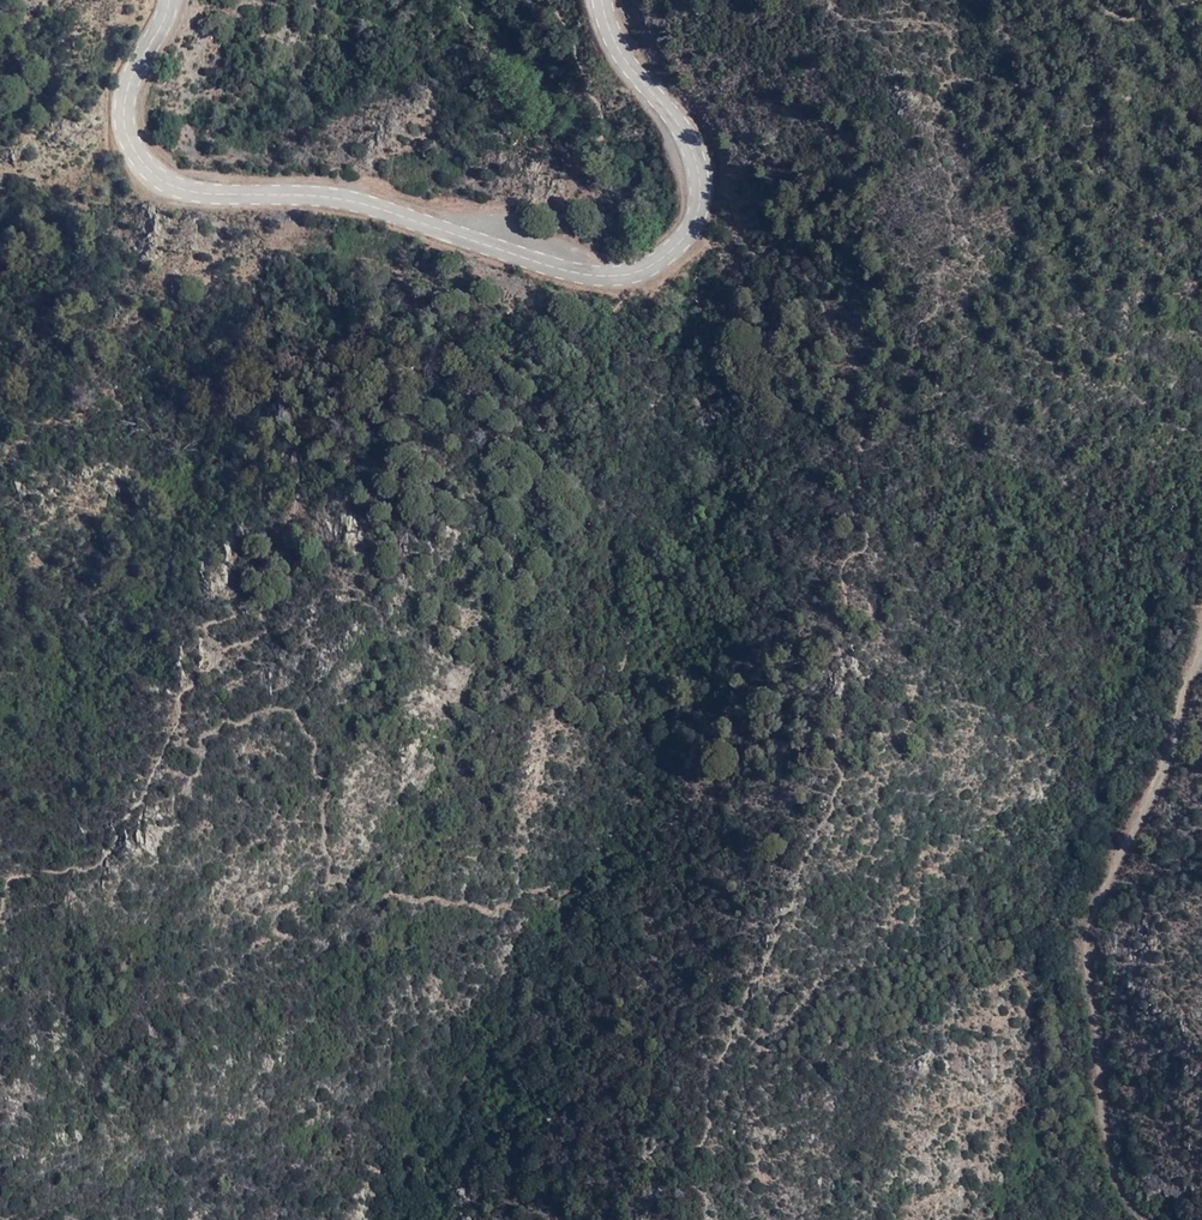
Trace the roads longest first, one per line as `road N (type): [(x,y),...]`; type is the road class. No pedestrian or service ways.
road 1 (tertiary): [(171,0),(137,67),(126,116),(131,139),(159,176),(201,189),(341,196),(558,267),(622,274),(680,243),(699,205),(698,182),(681,136),(616,45),(601,0)]
road 2 (track): [(1201,650),(1089,936),(1114,1152),(1151,1219)]

